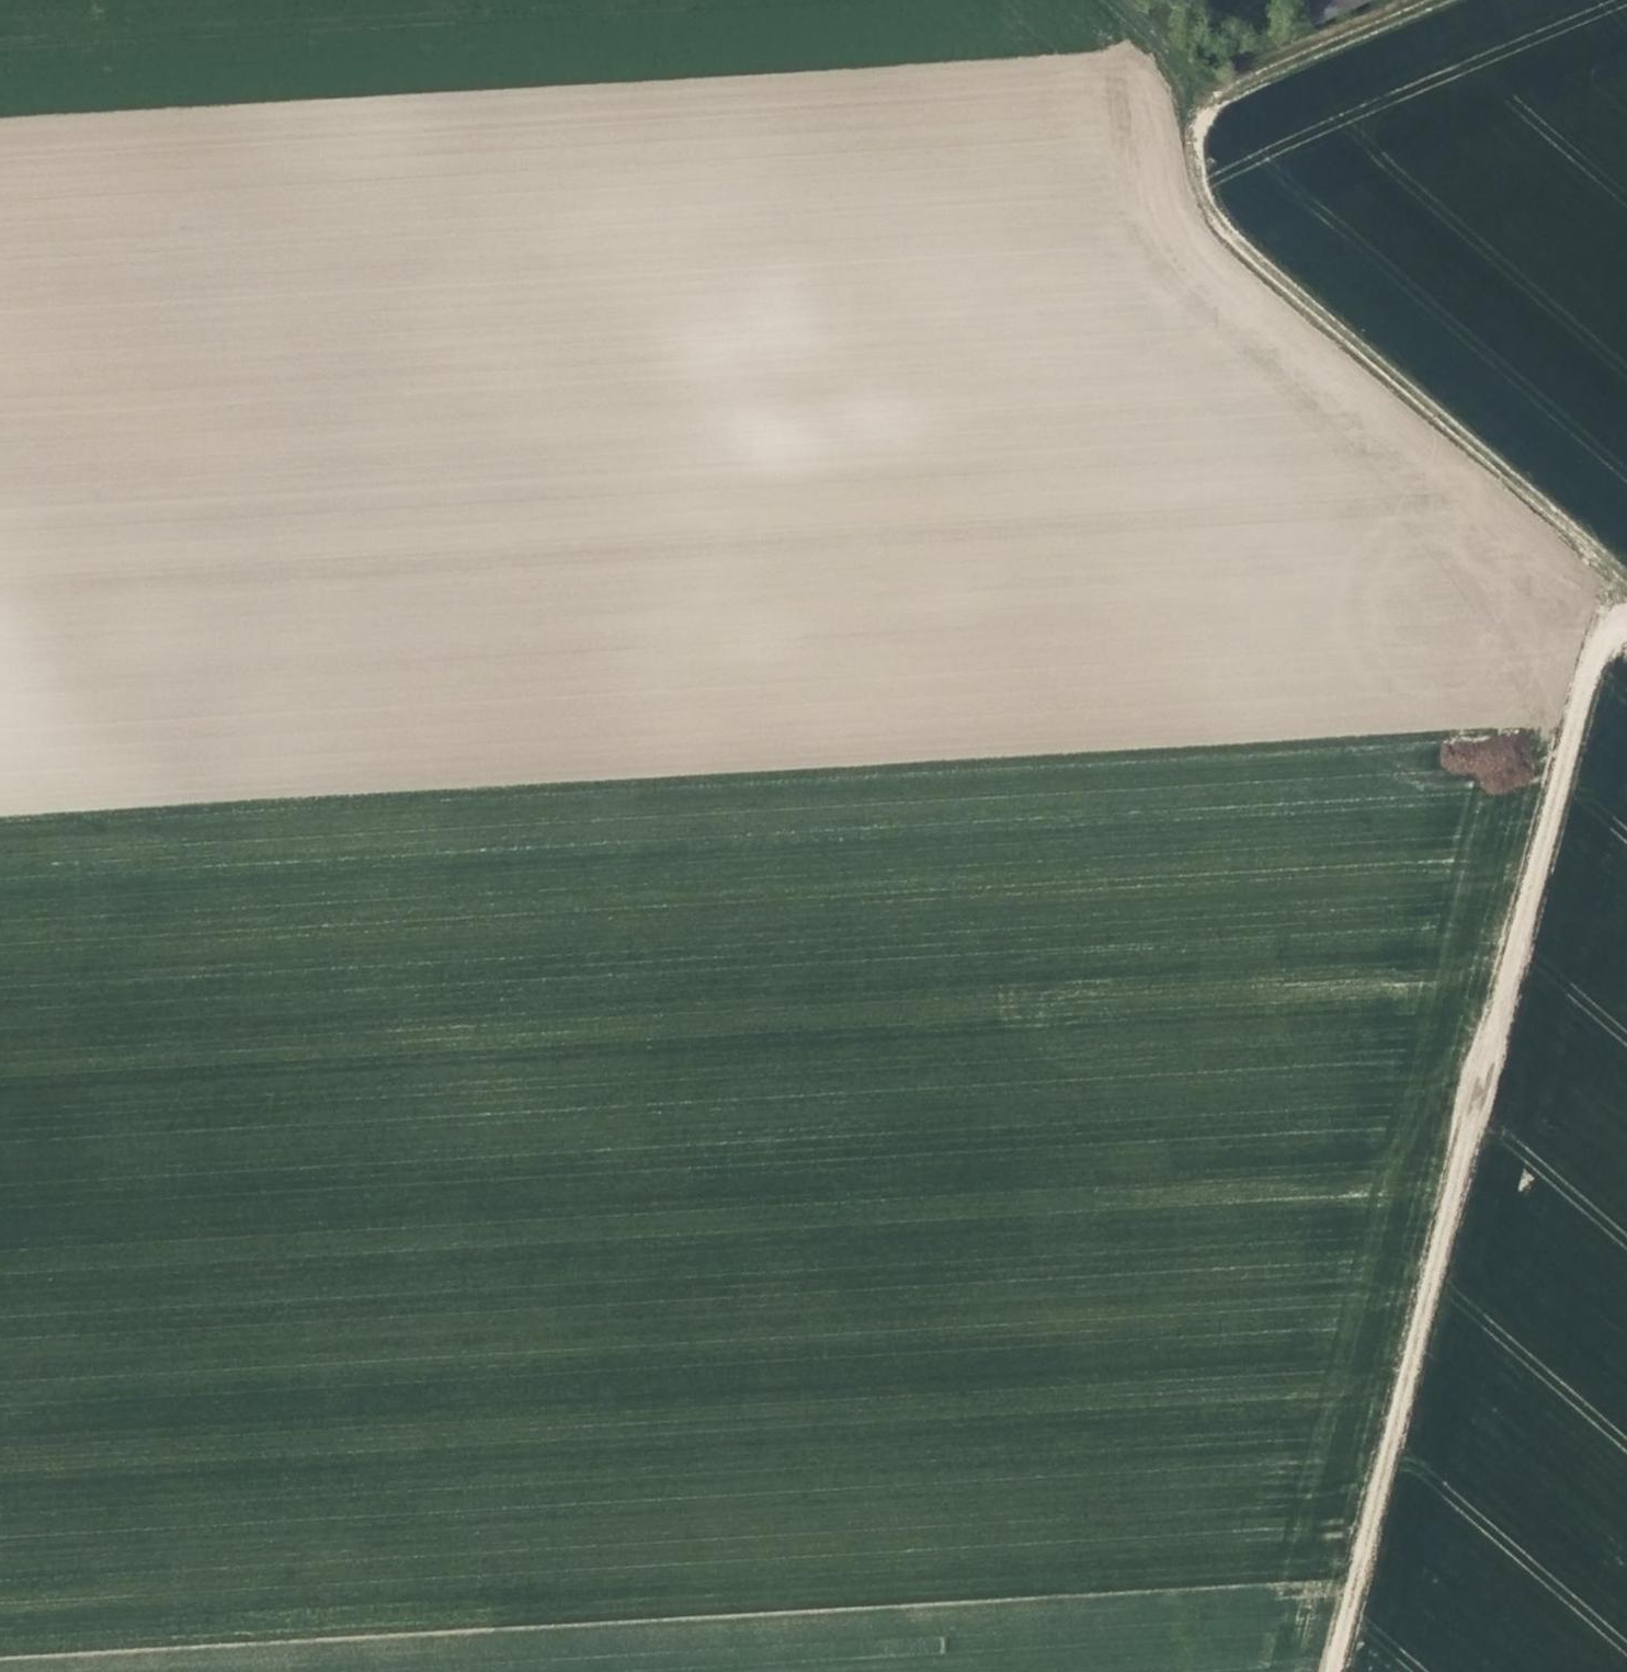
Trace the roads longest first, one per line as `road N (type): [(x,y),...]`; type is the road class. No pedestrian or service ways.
road 1 (track): [(1330,1671),(1593,653),(1626,624)]
road 2 (track): [(1626,581),(1213,217),(1198,166),(1213,105),(1248,79),(1440,0)]

